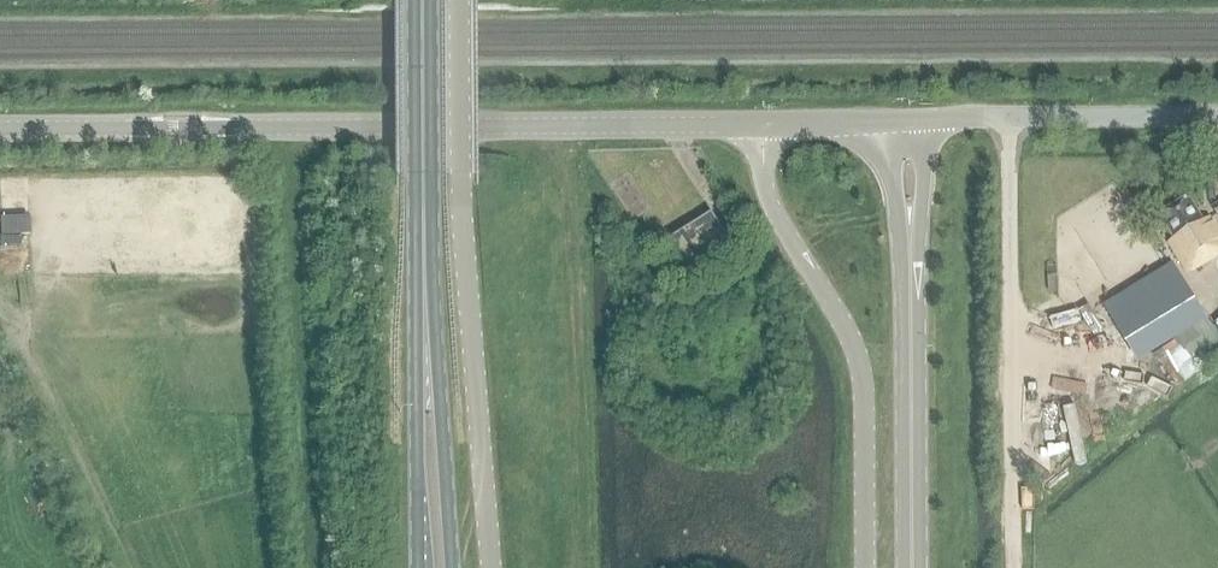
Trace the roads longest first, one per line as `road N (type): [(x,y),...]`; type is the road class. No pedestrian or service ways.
road 1 (tertiary): [(763,124),(0,128)]
road 2 (unclassified): [(487,567),(459,180),(458,0)]
road 3 (unclassified): [(763,124),(766,204),(858,364),(863,567)]
road 4 (primary): [(424,322),(420,0)]
road 5 (primary): [(909,247),(910,567)]
road 6 (tertiary): [(1217,116),(924,120)]
road 7 (primary): [(451,567),(438,375),(424,322)]
road 8 (primary): [(424,322),(415,376),(417,567)]
road 9 (primary): [(909,247),(921,219),(924,120)]
road 10 (primary): [(889,121),(895,219),(909,247)]
road 11 (tertiary): [(889,121),(763,124)]

